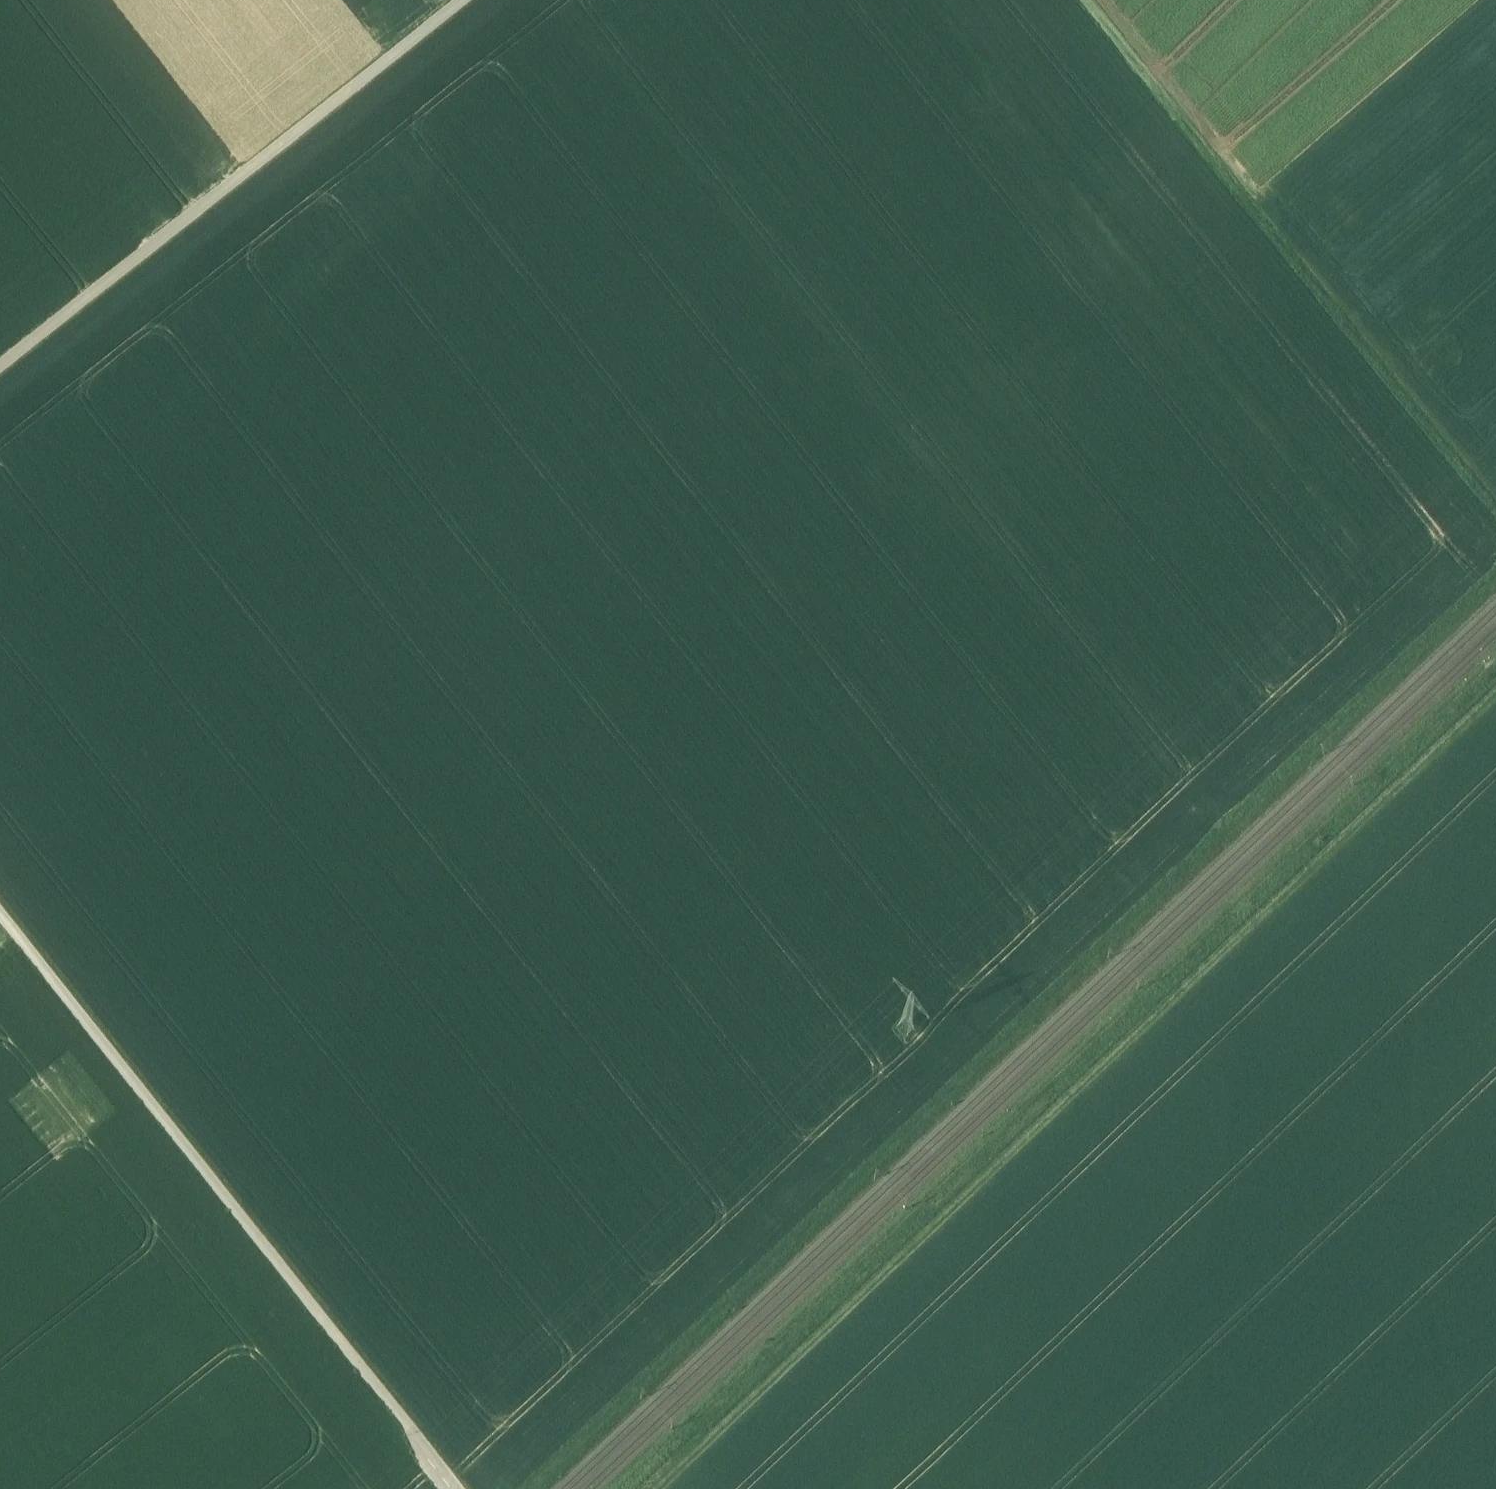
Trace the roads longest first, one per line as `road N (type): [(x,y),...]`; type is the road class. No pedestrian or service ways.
road 1 (track): [(651,1488),(1495,695)]
road 2 (unclassified): [(452,1488),(0,917)]
road 3 (track): [(1082,0),(1495,524)]
road 4 (track): [(0,368),(465,0)]

